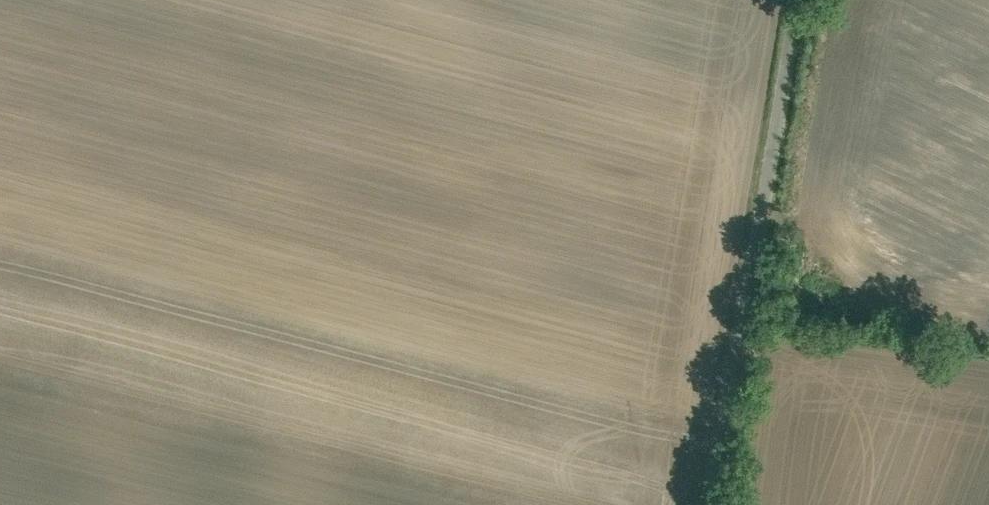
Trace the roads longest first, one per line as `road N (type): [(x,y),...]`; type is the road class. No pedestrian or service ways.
road 1 (unclassified): [(706,504),(795,0)]

